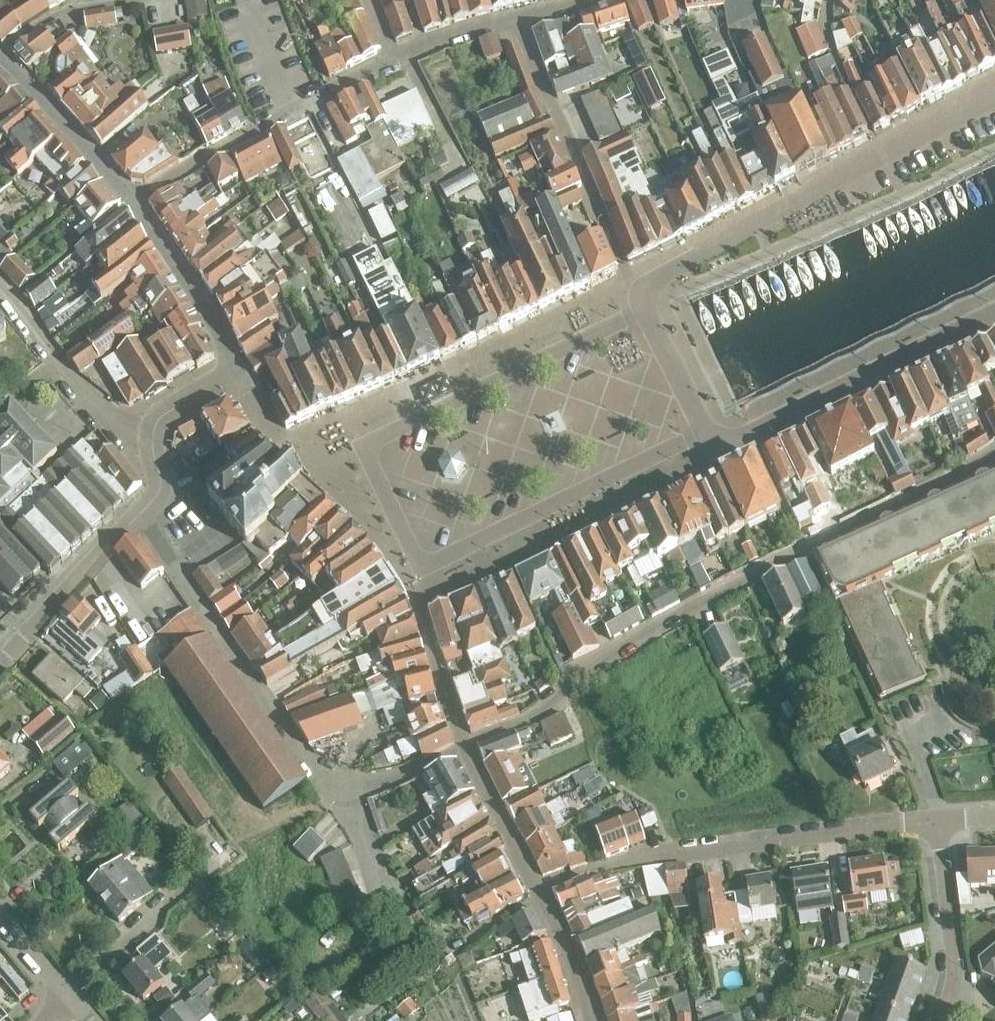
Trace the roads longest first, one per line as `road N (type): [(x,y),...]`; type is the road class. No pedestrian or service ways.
road 1 (residential): [(464,743),(532,717),(679,613),(994,455)]
road 2 (residential): [(645,310),(366,446),(422,569)]
road 3 (residential): [(540,893),(637,857),(933,819)]
road 4 (tertiary): [(651,285),(994,101)]
road 5 (residential): [(340,789),(323,780),(142,510)]
road 6 (tertiary): [(705,430),(712,441),(734,444),(994,315)]
road 7 (residential): [(422,569),(705,430)]
road 8 (residential): [(651,285),(625,270),(517,20)]
road 9 (residential): [(135,204),(388,61)]
road 10 (residential): [(152,442),(121,429),(0,295)]
road 11 (residential): [(0,666),(142,510)]
road 12 (residential): [(938,1020),(953,962),(933,819)]
road 13 (residential): [(135,204),(198,290),(237,369)]
road 14 (residential): [(0,65),(74,129),(135,204)]
road 15 (residential): [(422,569),(418,606),(464,743)]
road 16 (residential): [(464,743),(540,893)]
road 17 (residential): [(398,921),(340,789)]
road 18 (residential): [(933,819),(900,748),(951,715)]
road 19 (residential): [(540,893),(590,1020)]
road 20 (residential): [(388,61),(517,20)]
road 21 (residential): [(340,789),(356,791),(464,743)]
road 22 (tertiary): [(705,430),(645,310)]
road 23 (residential): [(0,57),(37,26),(117,0)]

